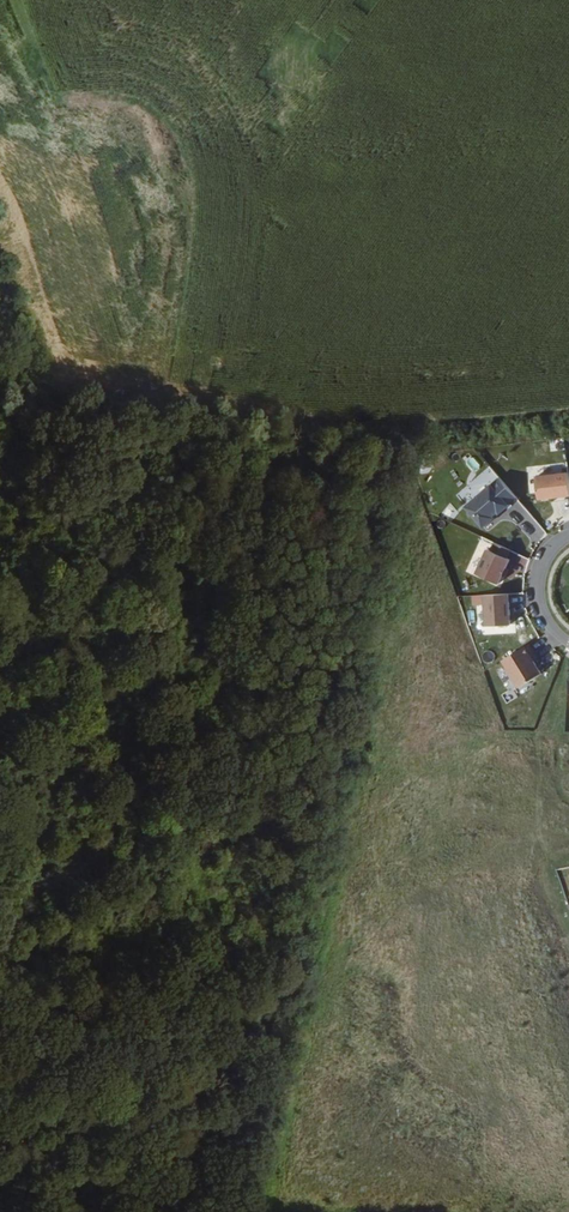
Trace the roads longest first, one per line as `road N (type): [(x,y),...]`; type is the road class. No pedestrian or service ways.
road 1 (residential): [(568,534),(551,546),(537,571),(541,608),(568,640)]

